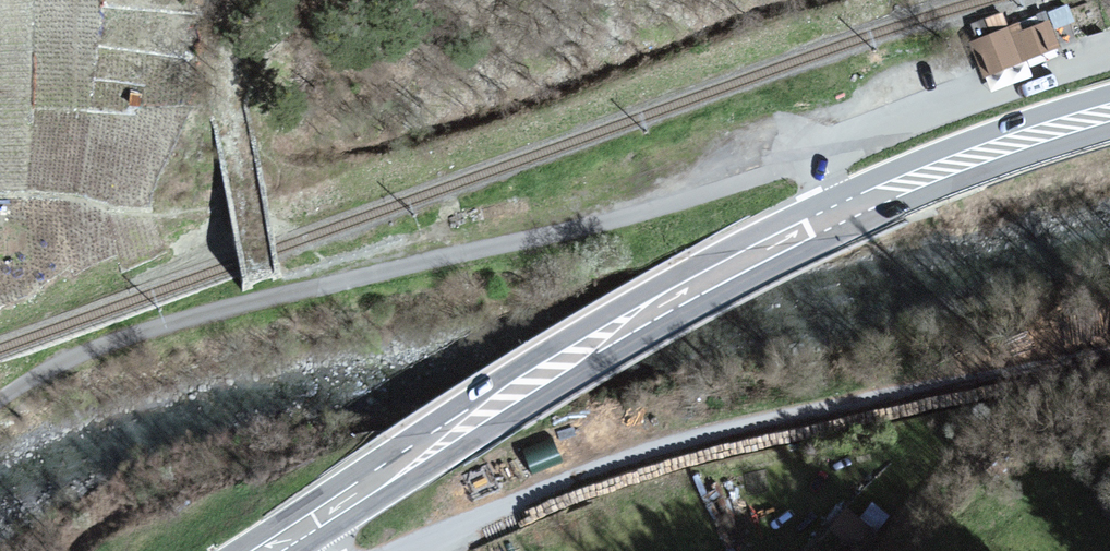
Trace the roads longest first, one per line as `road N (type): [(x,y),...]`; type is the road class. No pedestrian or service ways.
road 1 (unclassified): [(810,170),(795,167),(630,217),(185,318),(91,350),(0,399)]
road 2 (primary): [(261,550),(528,385),(844,215)]
road 3 (unclassified): [(1109,61),(810,170)]
road 4 (primary): [(844,215),(965,163),(1109,117)]

